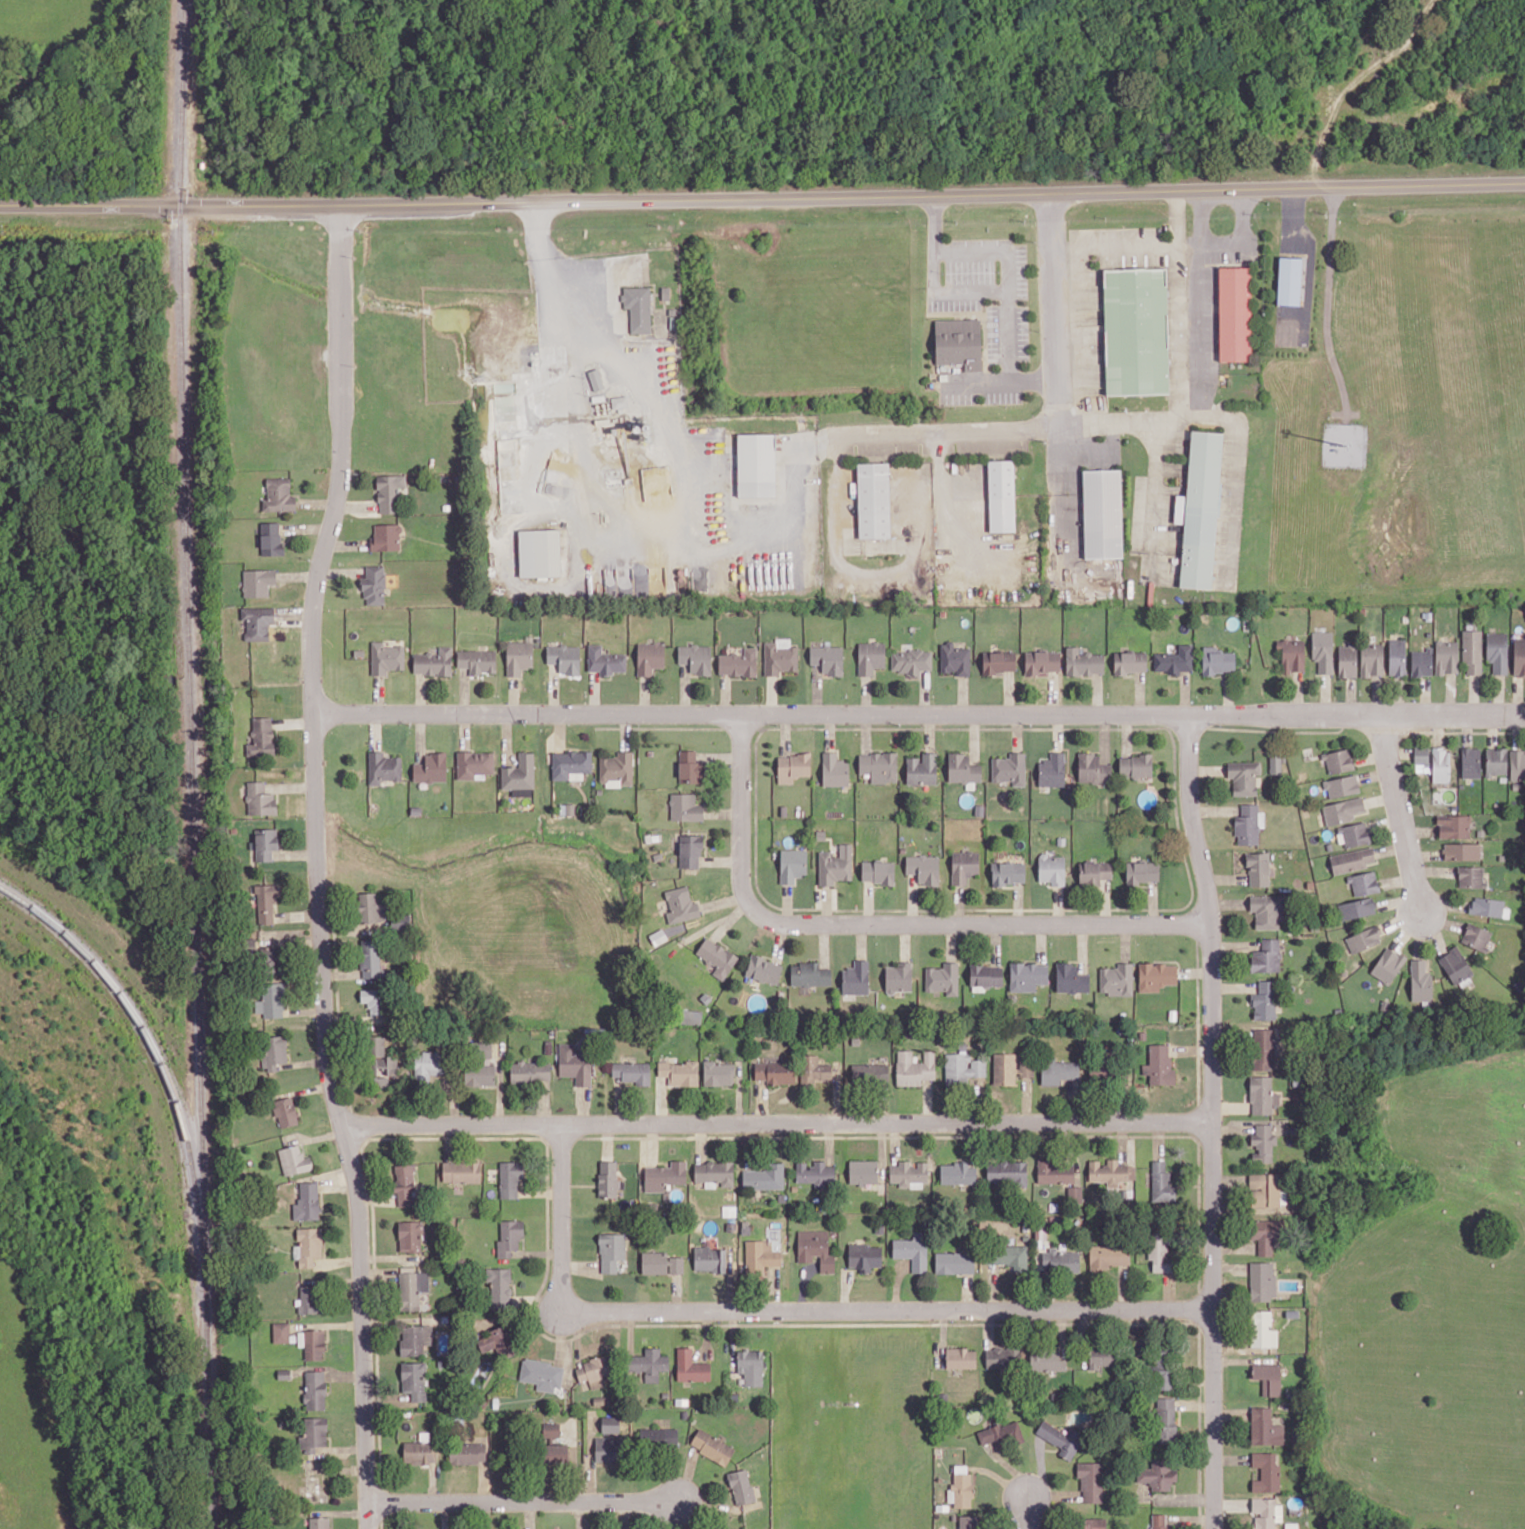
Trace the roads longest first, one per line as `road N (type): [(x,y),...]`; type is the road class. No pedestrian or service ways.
road 1 (tertiary): [(0,205),(1524,185)]
road 2 (residential): [(370,1528),(360,1212),(327,1060),(316,818),(312,630),(340,482),(341,205)]
road 3 (residential): [(314,711),(1524,713)]
road 4 (residential): [(343,1127),(1213,1121)]
road 5 (residential): [(1213,1309),(578,1312),(562,1297),(562,1125)]
road 6 (residential): [(1190,713),(1193,825),(1210,907),(1213,980),(1215,1528)]
road 7 (residential): [(741,712),(743,887),(762,915),(794,925),(1210,926)]
road 8 (residential): [(369,1504),(678,1502)]
road 9 (residential): [(1384,714),(1424,917)]

